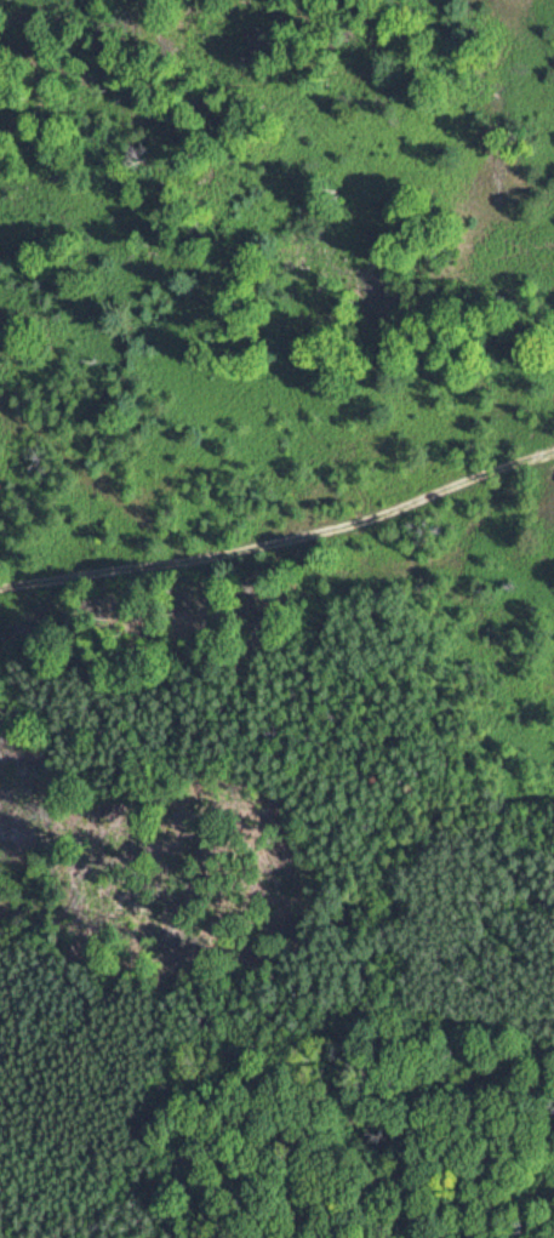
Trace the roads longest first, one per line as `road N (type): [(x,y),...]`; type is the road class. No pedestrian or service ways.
road 1 (track): [(0,590),(370,523),(553,450)]

